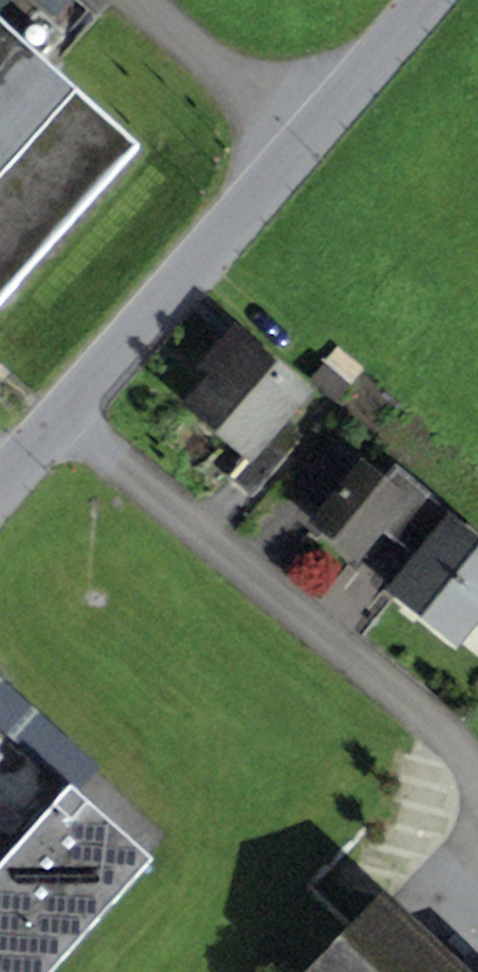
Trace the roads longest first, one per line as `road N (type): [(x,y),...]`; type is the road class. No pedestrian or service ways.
road 1 (residential): [(61,414),(432,723),(477,780)]
road 2 (residential): [(61,414),(420,0)]

